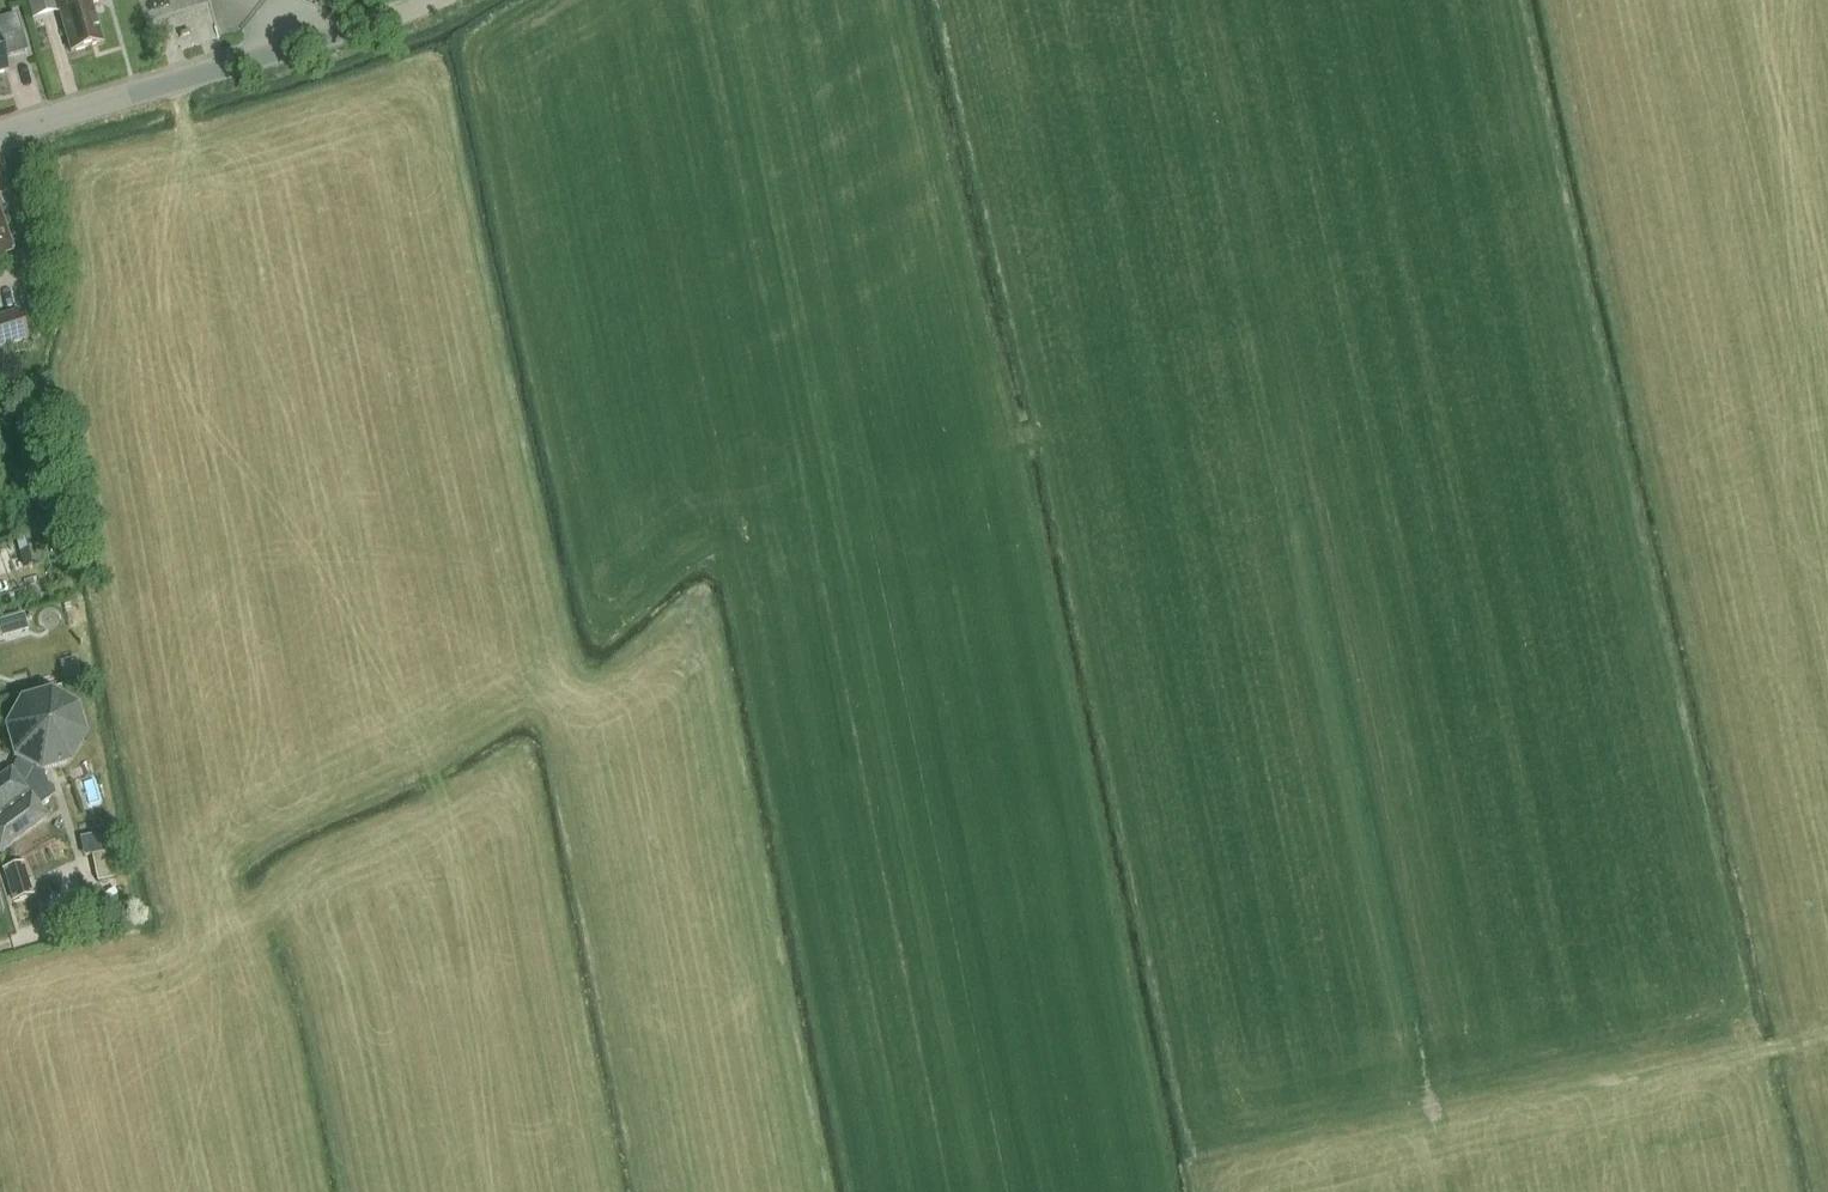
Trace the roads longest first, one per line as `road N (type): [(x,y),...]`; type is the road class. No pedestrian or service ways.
road 1 (tertiary): [(0,134),(426,0)]

